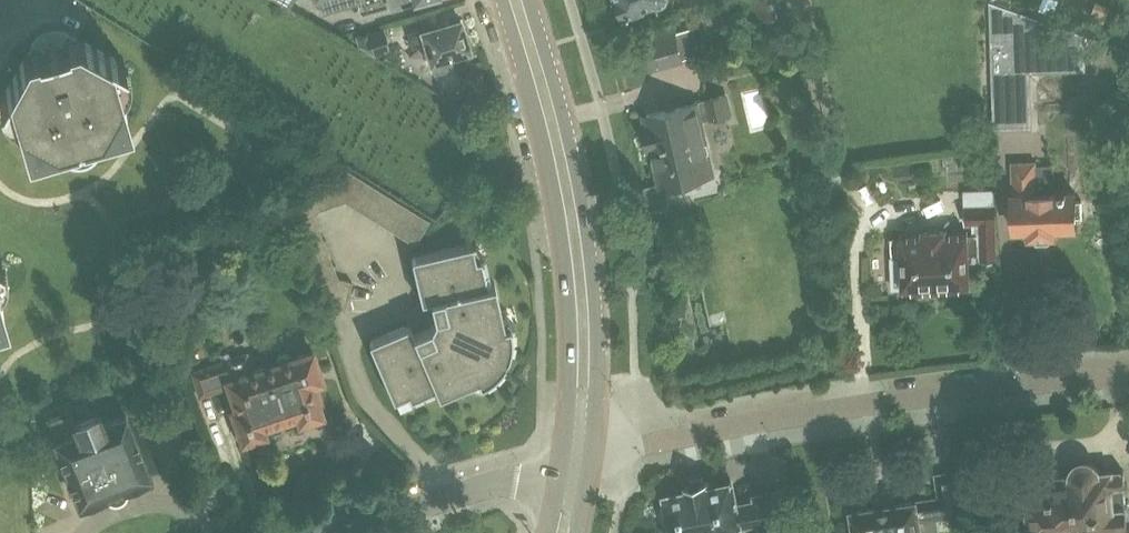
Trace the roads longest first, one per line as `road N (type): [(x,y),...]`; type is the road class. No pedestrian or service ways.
road 1 (residential): [(591,456),(812,411),(1128,374)]
road 2 (primary): [(504,0),(561,225),(571,332),(564,463)]
road 3 (primary): [(591,456),(590,258),(566,128),(529,0)]
road 4 (residential): [(331,532),(564,463)]

